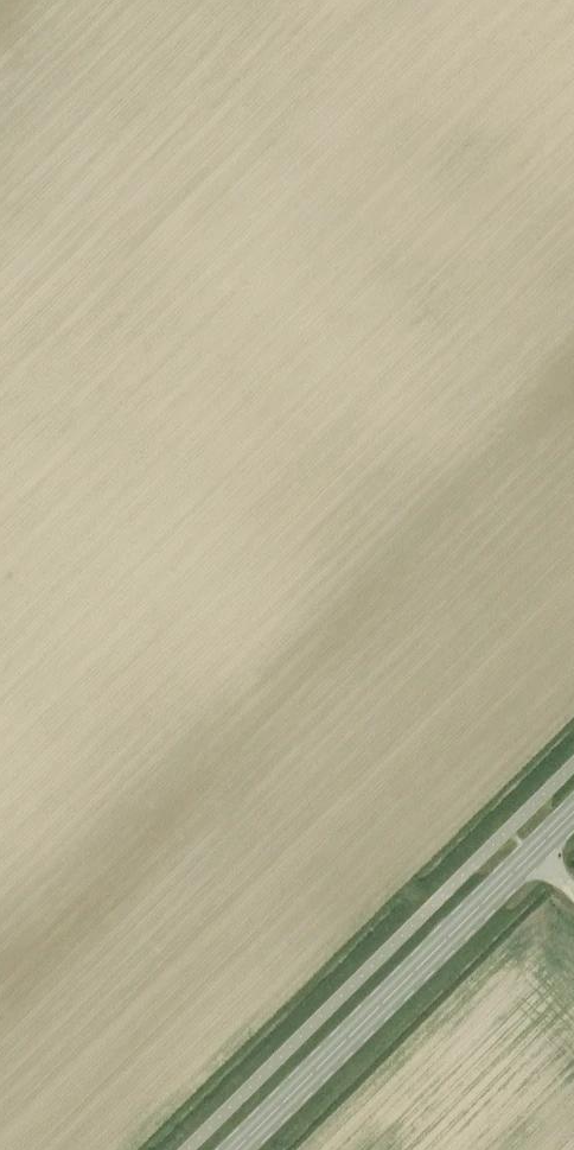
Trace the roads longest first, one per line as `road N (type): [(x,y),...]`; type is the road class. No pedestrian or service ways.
road 1 (secondary): [(238,1149),(573,816)]

